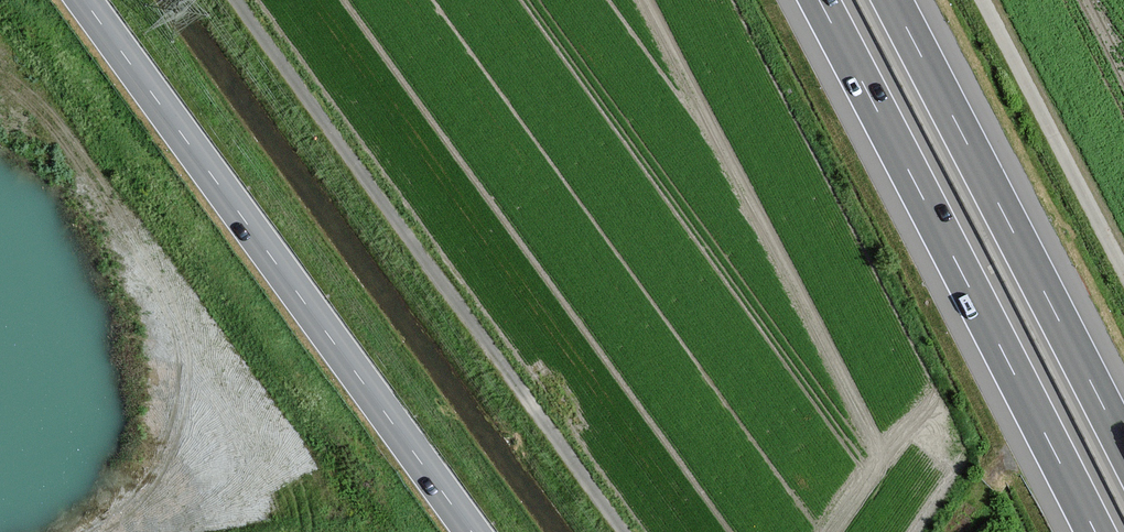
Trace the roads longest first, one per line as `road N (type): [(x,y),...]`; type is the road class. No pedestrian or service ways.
road 1 (track): [(625,531),(237,0)]
road 2 (tertiary): [(82,0),(466,531)]
road 3 (motorway): [(811,0),(1088,531)]
road 4 (motorway): [(1123,455),(885,0)]

